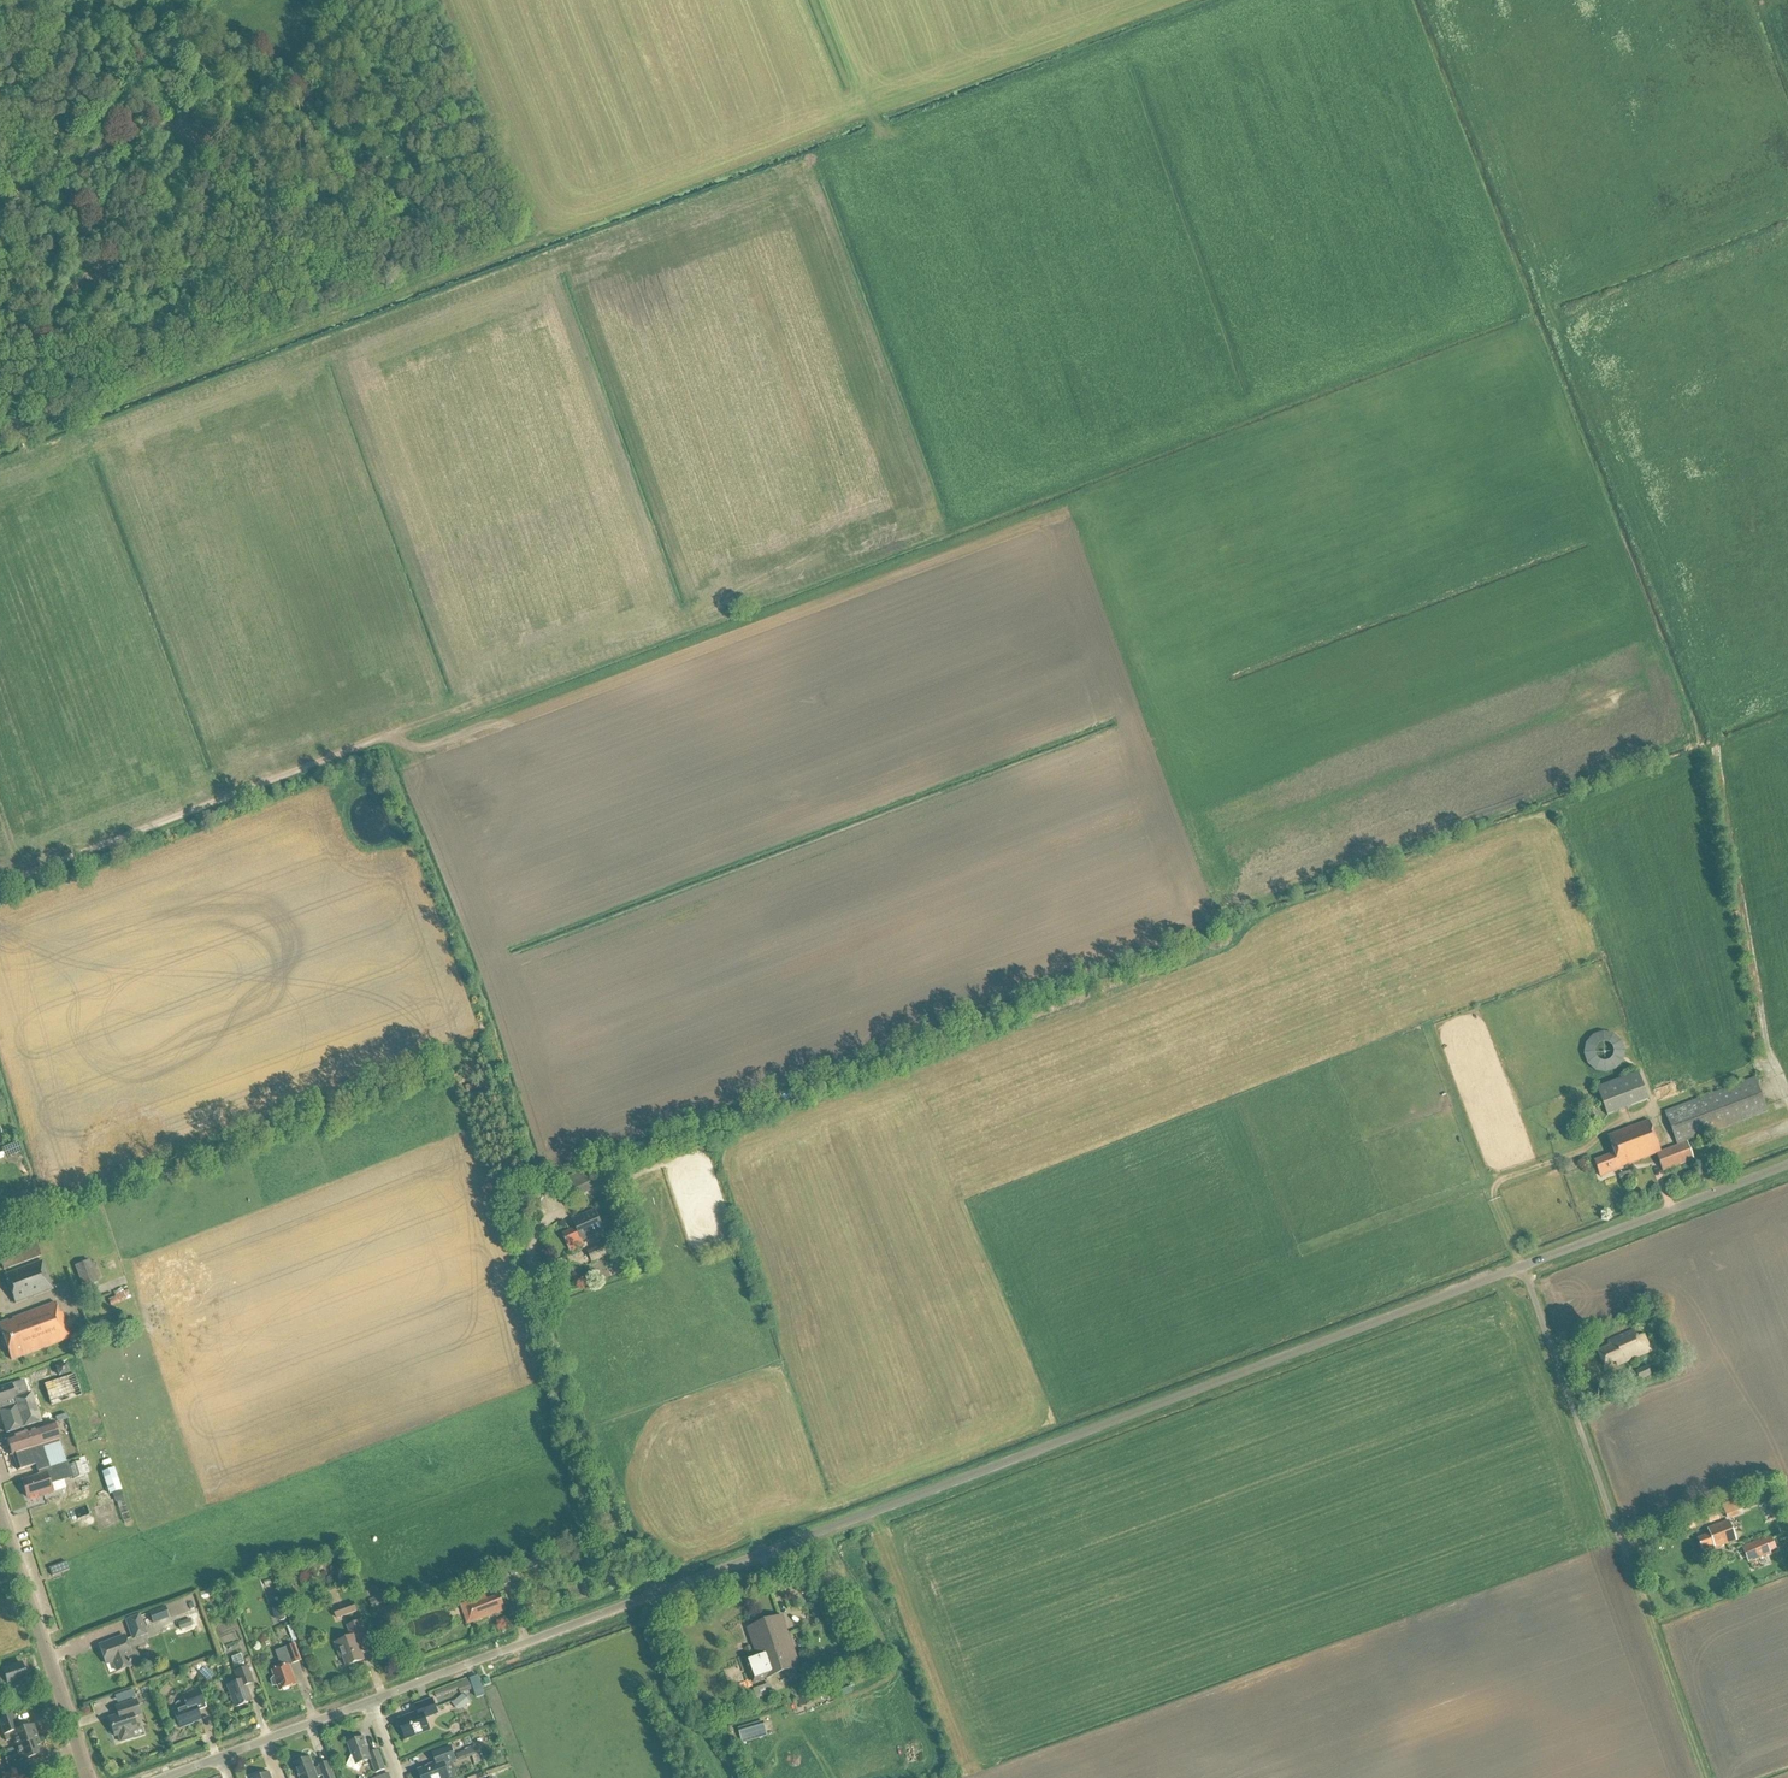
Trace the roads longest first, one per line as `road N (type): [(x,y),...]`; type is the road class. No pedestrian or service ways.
road 1 (unclassified): [(371,1702),(1787,1167)]
road 2 (track): [(1519,1271),(1707,1777)]
road 3 (track): [(657,1595),(578,1430),(535,1294),(535,1239),(546,1219),(567,1209)]
road 4 (tertiary): [(89,1777),(0,1509)]
road 5 (unclassified): [(221,1757),(371,1702)]

